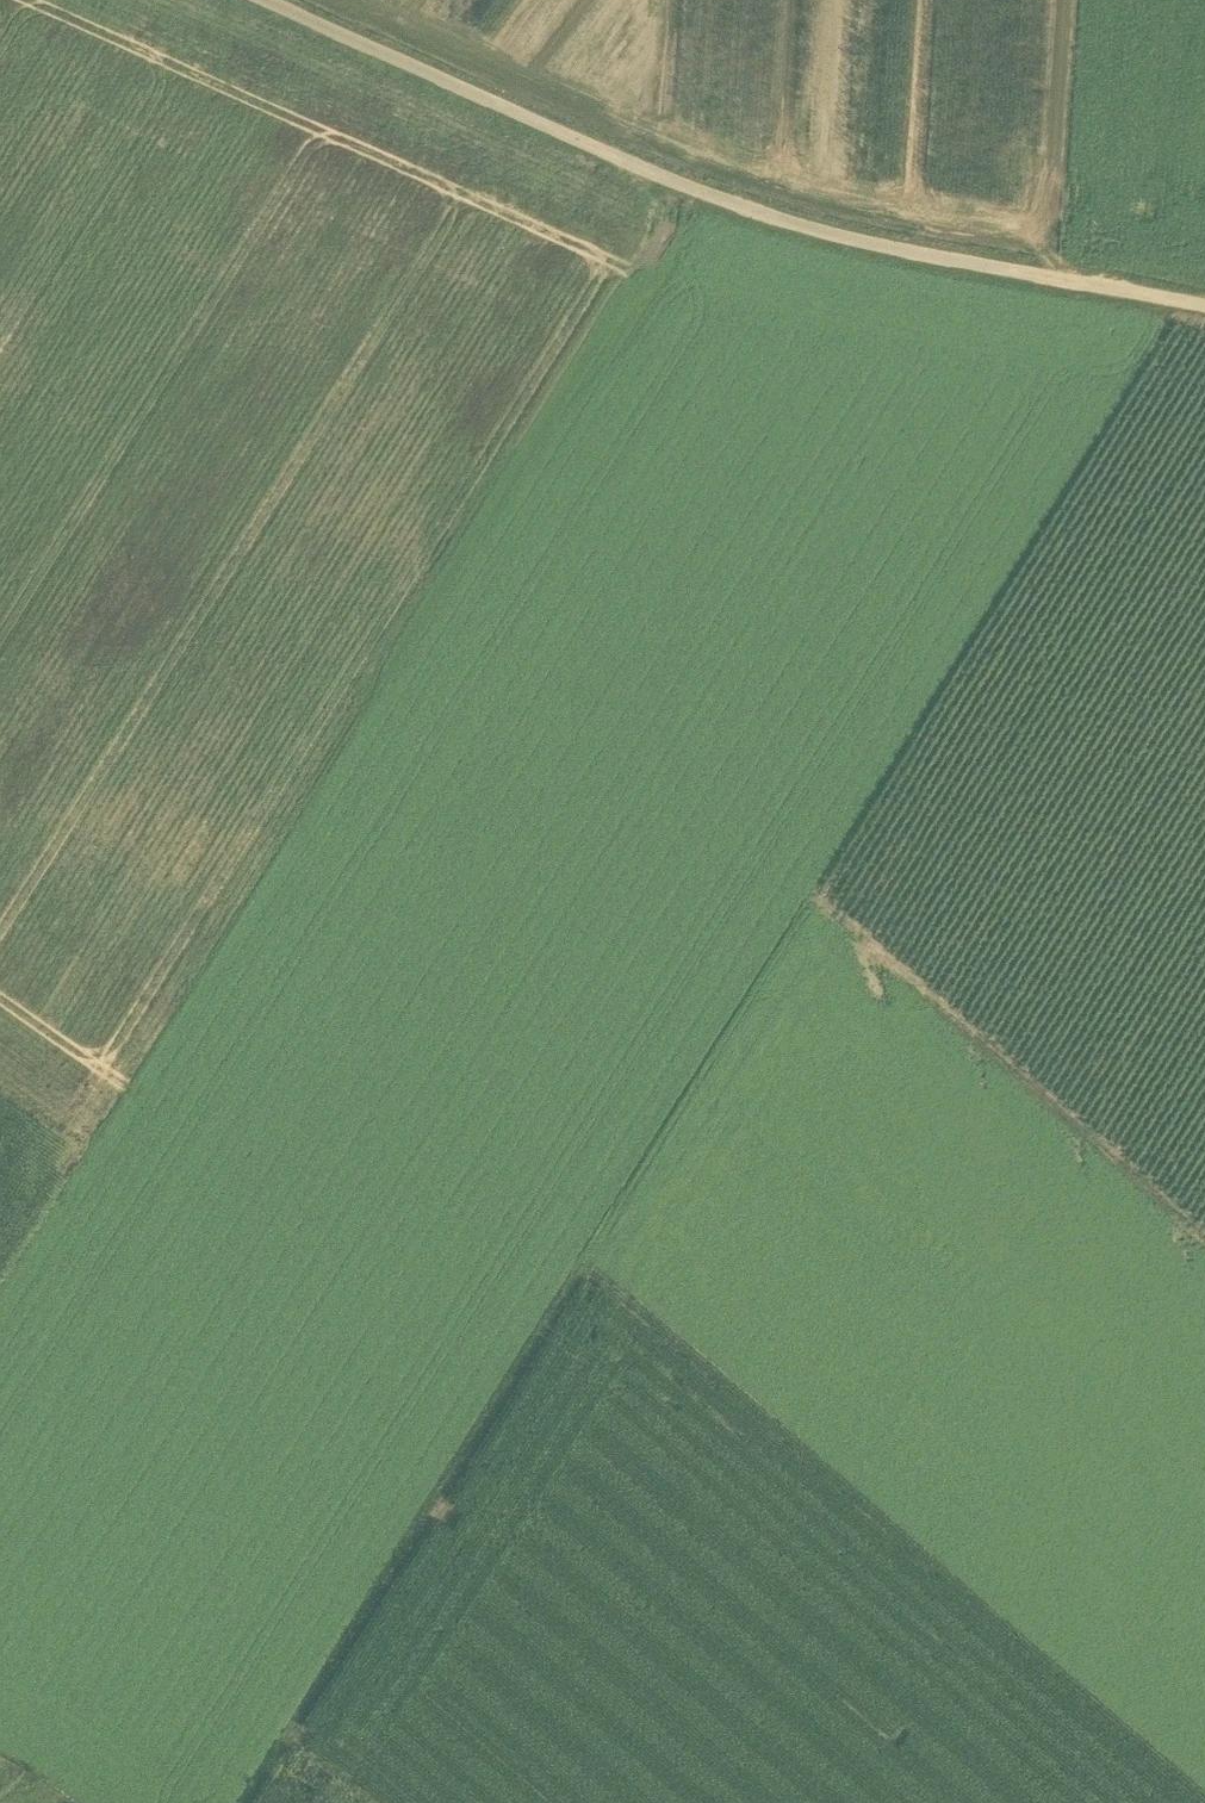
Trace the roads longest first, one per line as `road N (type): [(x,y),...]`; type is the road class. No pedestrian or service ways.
road 1 (unclassified): [(1204,302),(760,207),(570,134),(269,0)]

